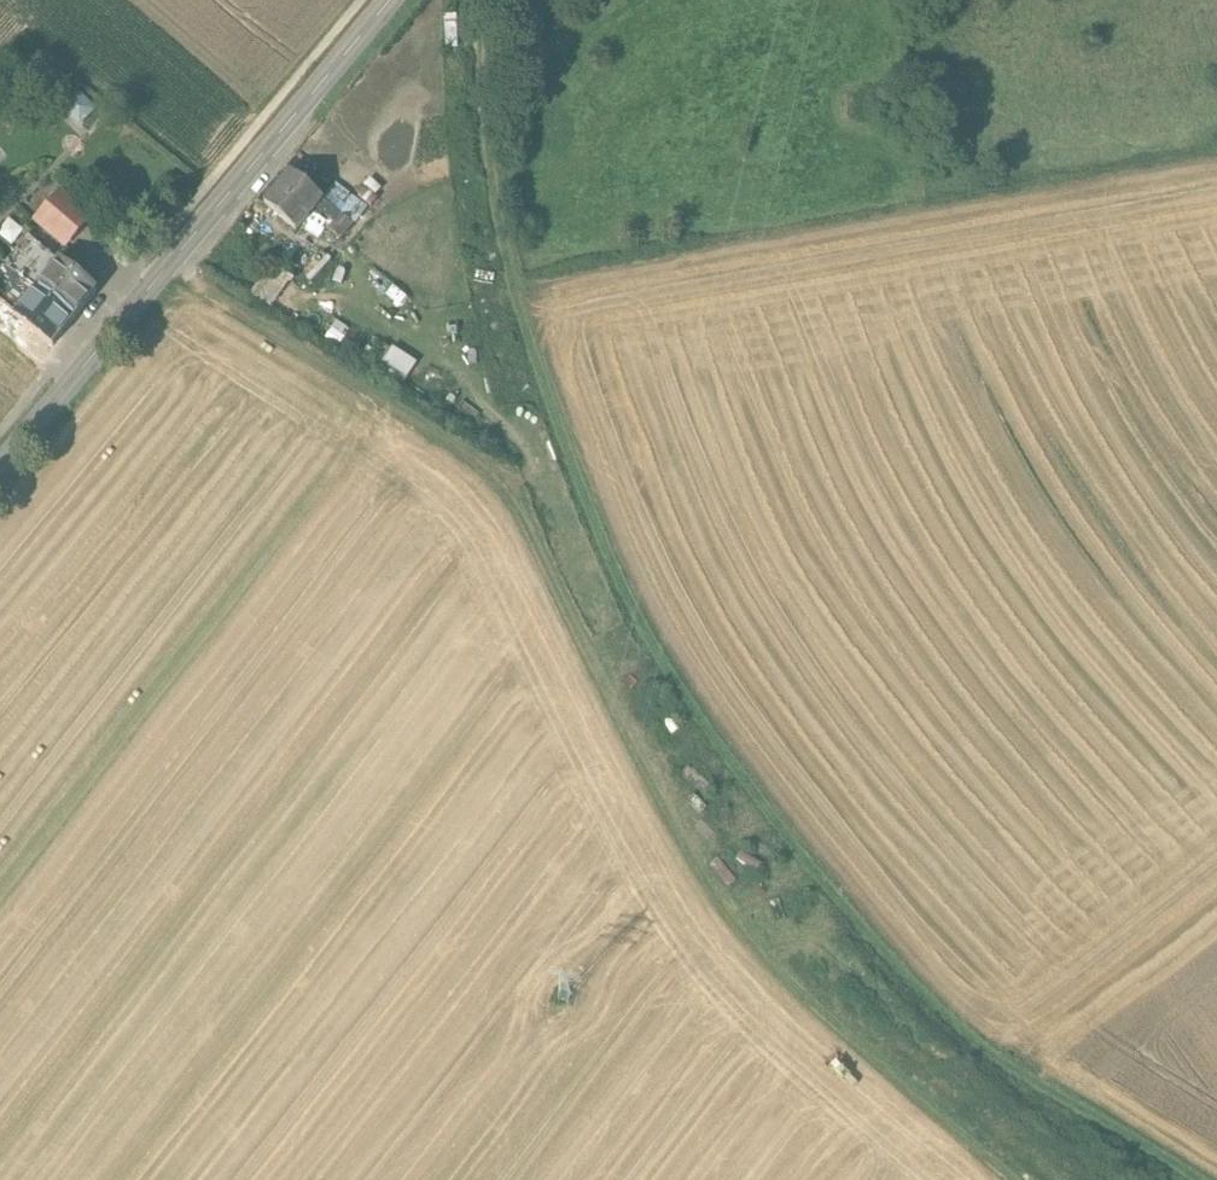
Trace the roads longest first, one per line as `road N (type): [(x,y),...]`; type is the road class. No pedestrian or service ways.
road 1 (track): [(1216,1168),(1033,1053),(945,984),(883,924),(643,609),(550,404),(506,264),(476,0)]
road 2 (track): [(171,263),(425,424),(504,483),(546,536),(573,604),(737,911),(852,1026),(1027,1179)]
road 3 (tertiary): [(389,0),(0,466)]

